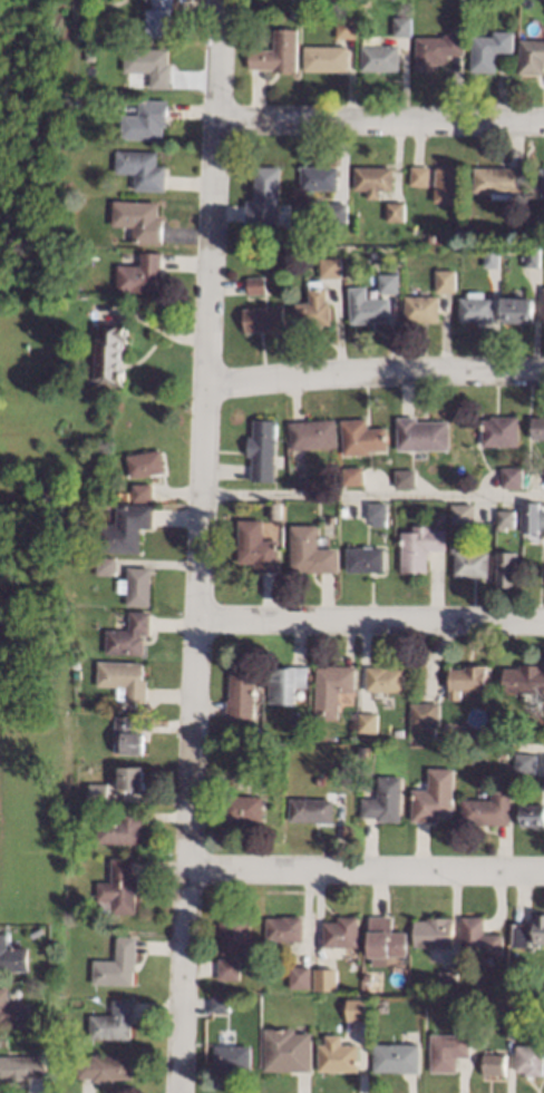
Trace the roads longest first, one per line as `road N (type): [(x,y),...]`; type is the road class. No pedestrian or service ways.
road 1 (residential): [(218,0),(177,1092)]
road 2 (residential): [(543,872),(185,870)]
road 3 (residential): [(543,621),(195,619)]
road 4 (residential): [(543,371),(339,372),(203,387)]
road 5 (residential): [(543,122),(213,119)]

